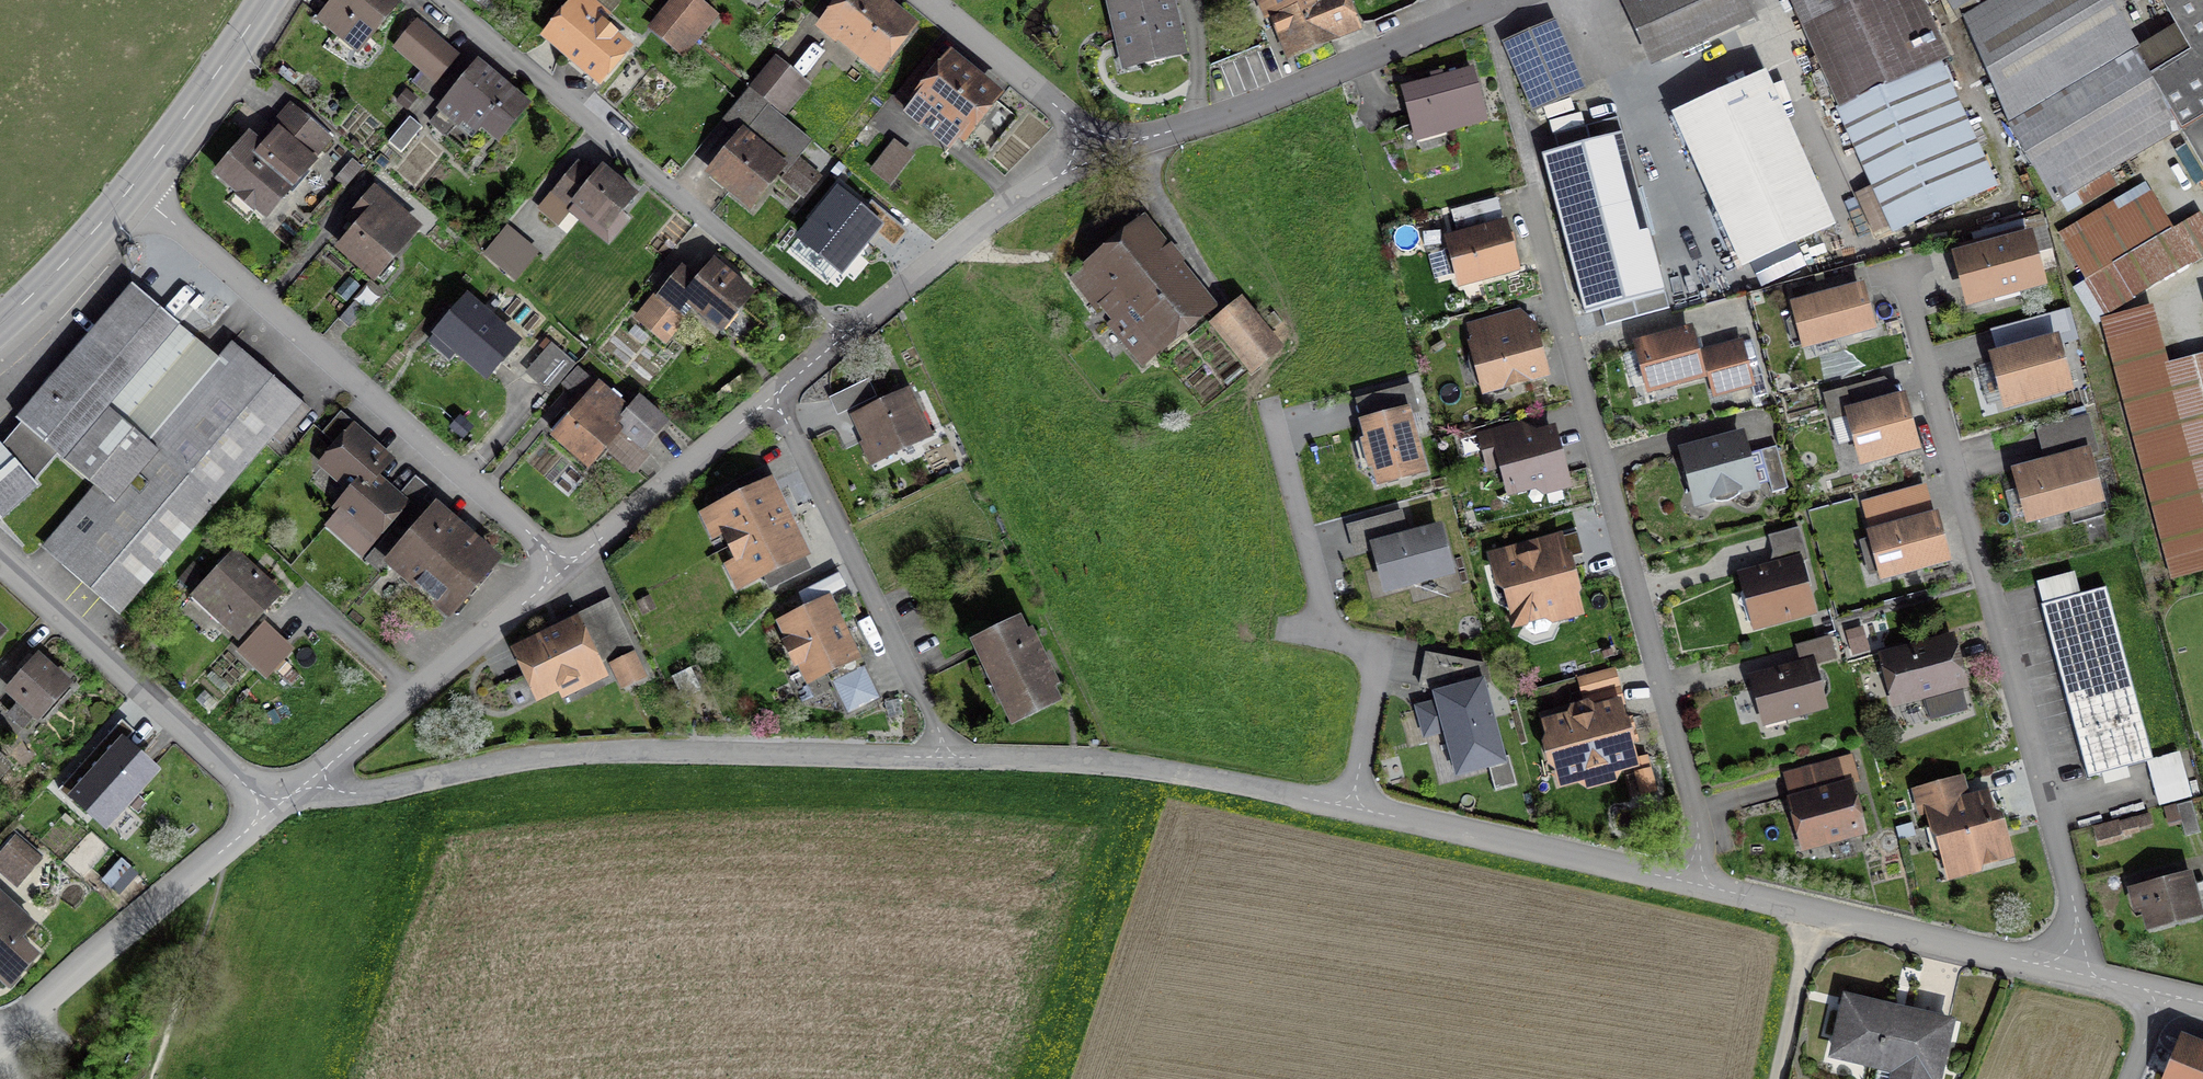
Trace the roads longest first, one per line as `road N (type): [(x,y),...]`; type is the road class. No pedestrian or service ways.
road 1 (residential): [(2086,981),(2073,901),(1901,278)]
road 2 (residential): [(1711,889),(1537,212)]
road 3 (residential): [(301,791),(641,748),(951,756)]
road 4 (residential): [(553,581),(126,191)]
road 5 (residential): [(846,335),(439,0)]
road 6 (residential): [(1506,0),(1261,103),(1105,151)]
road 7 (residential): [(951,756),(1159,769),(1354,808)]
road 8 (residential): [(951,756),(773,395)]
road 9 (residential): [(1711,889),(2086,981)]
road 10 (residential): [(0,567),(275,814)]
road 11 (residential): [(1354,808),(1711,889)]
road 12 (residential): [(275,814),(0,1049)]
road 13 (residential): [(553,581),(301,791)]
road 14 (residential): [(1105,151),(994,216),(846,335)]
road 15 (residential): [(773,395),(553,581)]
road 16 (secondary): [(266,0),(126,191)]
road 17 (residential): [(926,0),(1105,151)]
road 18 (residential): [(1331,636),(1274,422)]
road 19 (residential): [(1354,808),(1375,658),(1366,646),(1331,636)]
road 20 (secondary): [(126,191),(80,248),(0,323)]
road 21 (track): [(1815,915),(1778,1078)]

